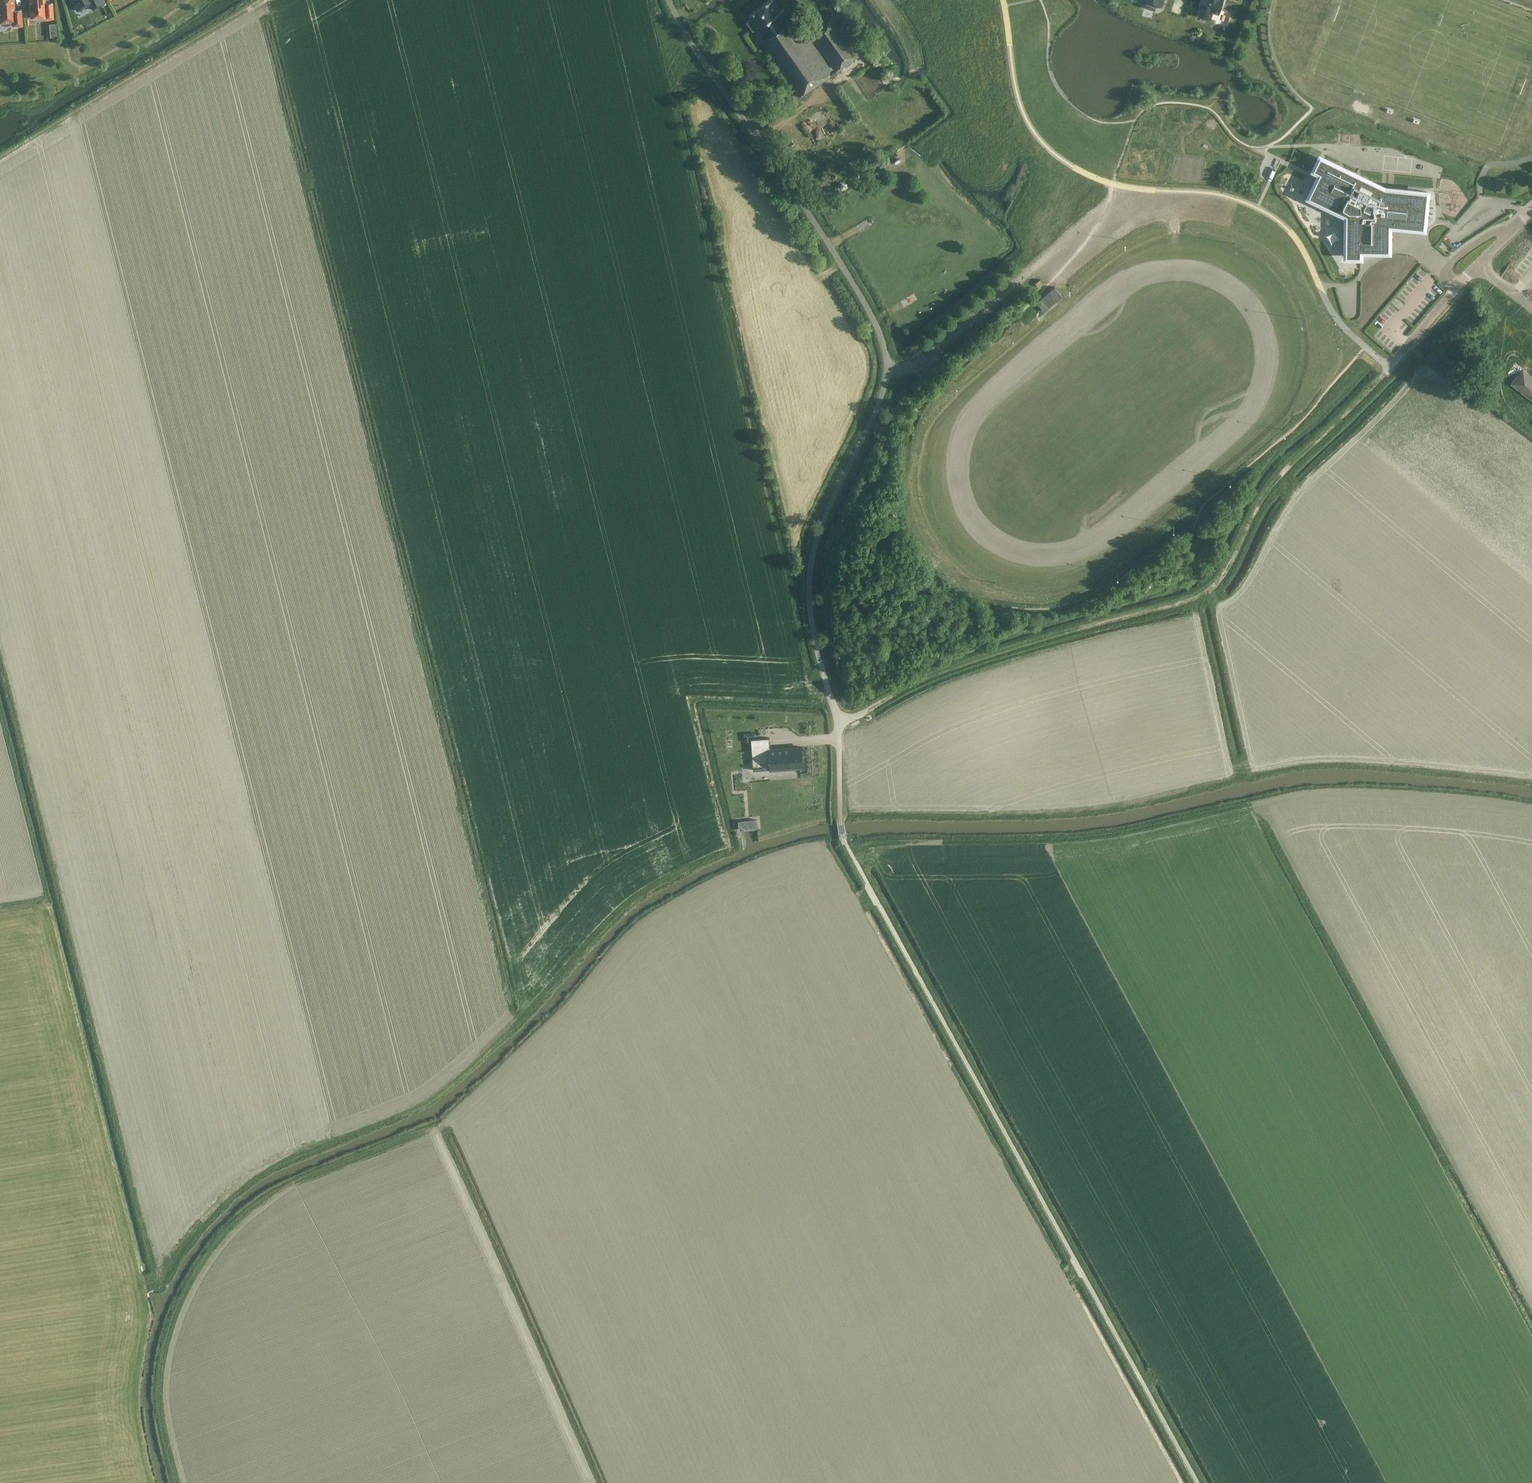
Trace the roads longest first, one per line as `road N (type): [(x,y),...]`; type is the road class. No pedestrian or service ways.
road 1 (unclassified): [(839,727),(811,622),(809,577),(818,536),(883,392),(883,342),(821,232),(712,76),(669,0)]
road 2 (track): [(868,710),(945,671),(1202,596),(1290,465),(1389,367)]
road 3 (track): [(264,0),(65,121)]
road 4 (residential): [(1389,367),(1531,213)]

